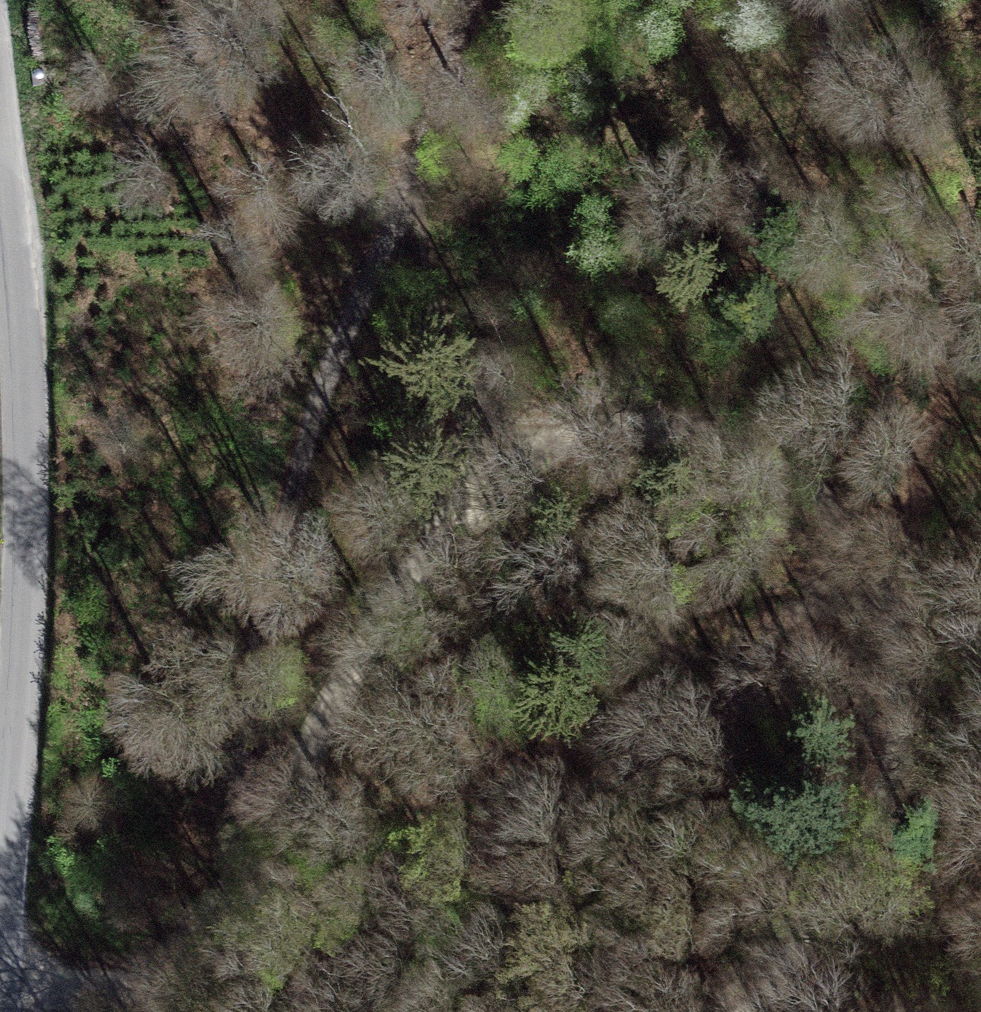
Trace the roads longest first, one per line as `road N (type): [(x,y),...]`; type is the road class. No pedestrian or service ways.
road 1 (track): [(204,948),(366,641),(411,572),(478,498),(553,445),(593,430),(669,426),(746,447),(822,502),(883,592)]
road 2 (track): [(204,948),(316,402),(413,191),(462,0)]
road 3 (unclassified): [(0,111),(22,327),(0,947)]
road 4 (track): [(204,948),(568,800),(752,714),(883,592)]
road 5 (track): [(883,592),(901,710),(886,794),(845,881),(744,1011)]
road 6 (track): [(883,592),(931,434),(980,156)]
road 7 (track): [(553,445),(495,431),(464,402),(413,191)]
road 8 (track): [(0,976),(163,982),(204,948)]

